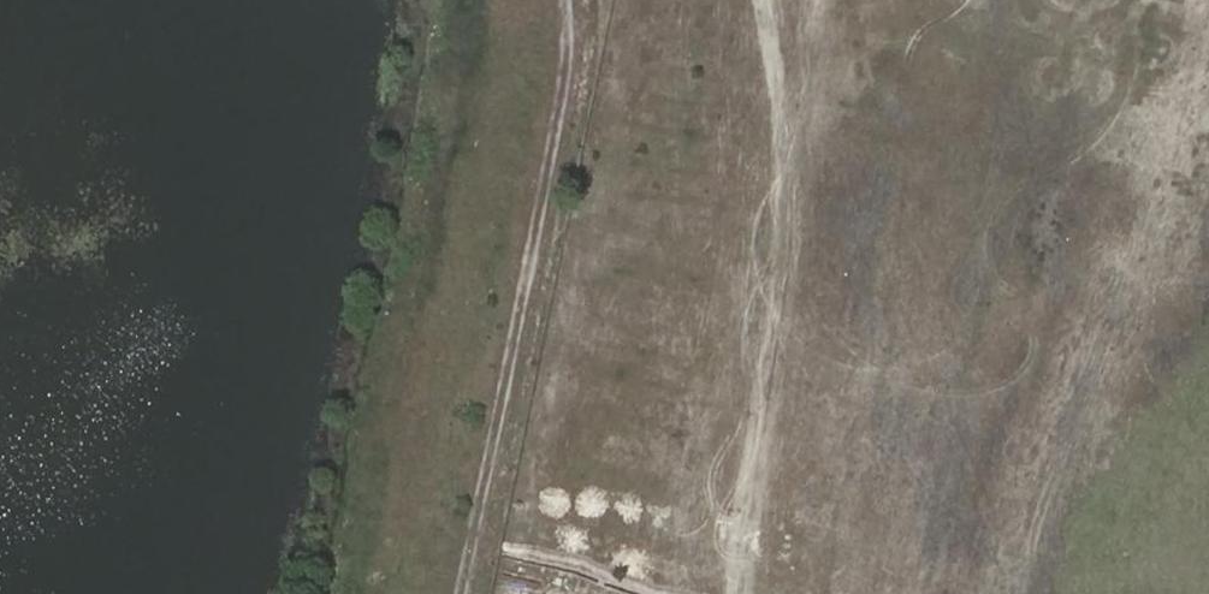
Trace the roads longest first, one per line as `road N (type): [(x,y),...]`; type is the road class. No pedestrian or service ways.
road 1 (track): [(458,593),(483,508),(579,16),(575,0)]

